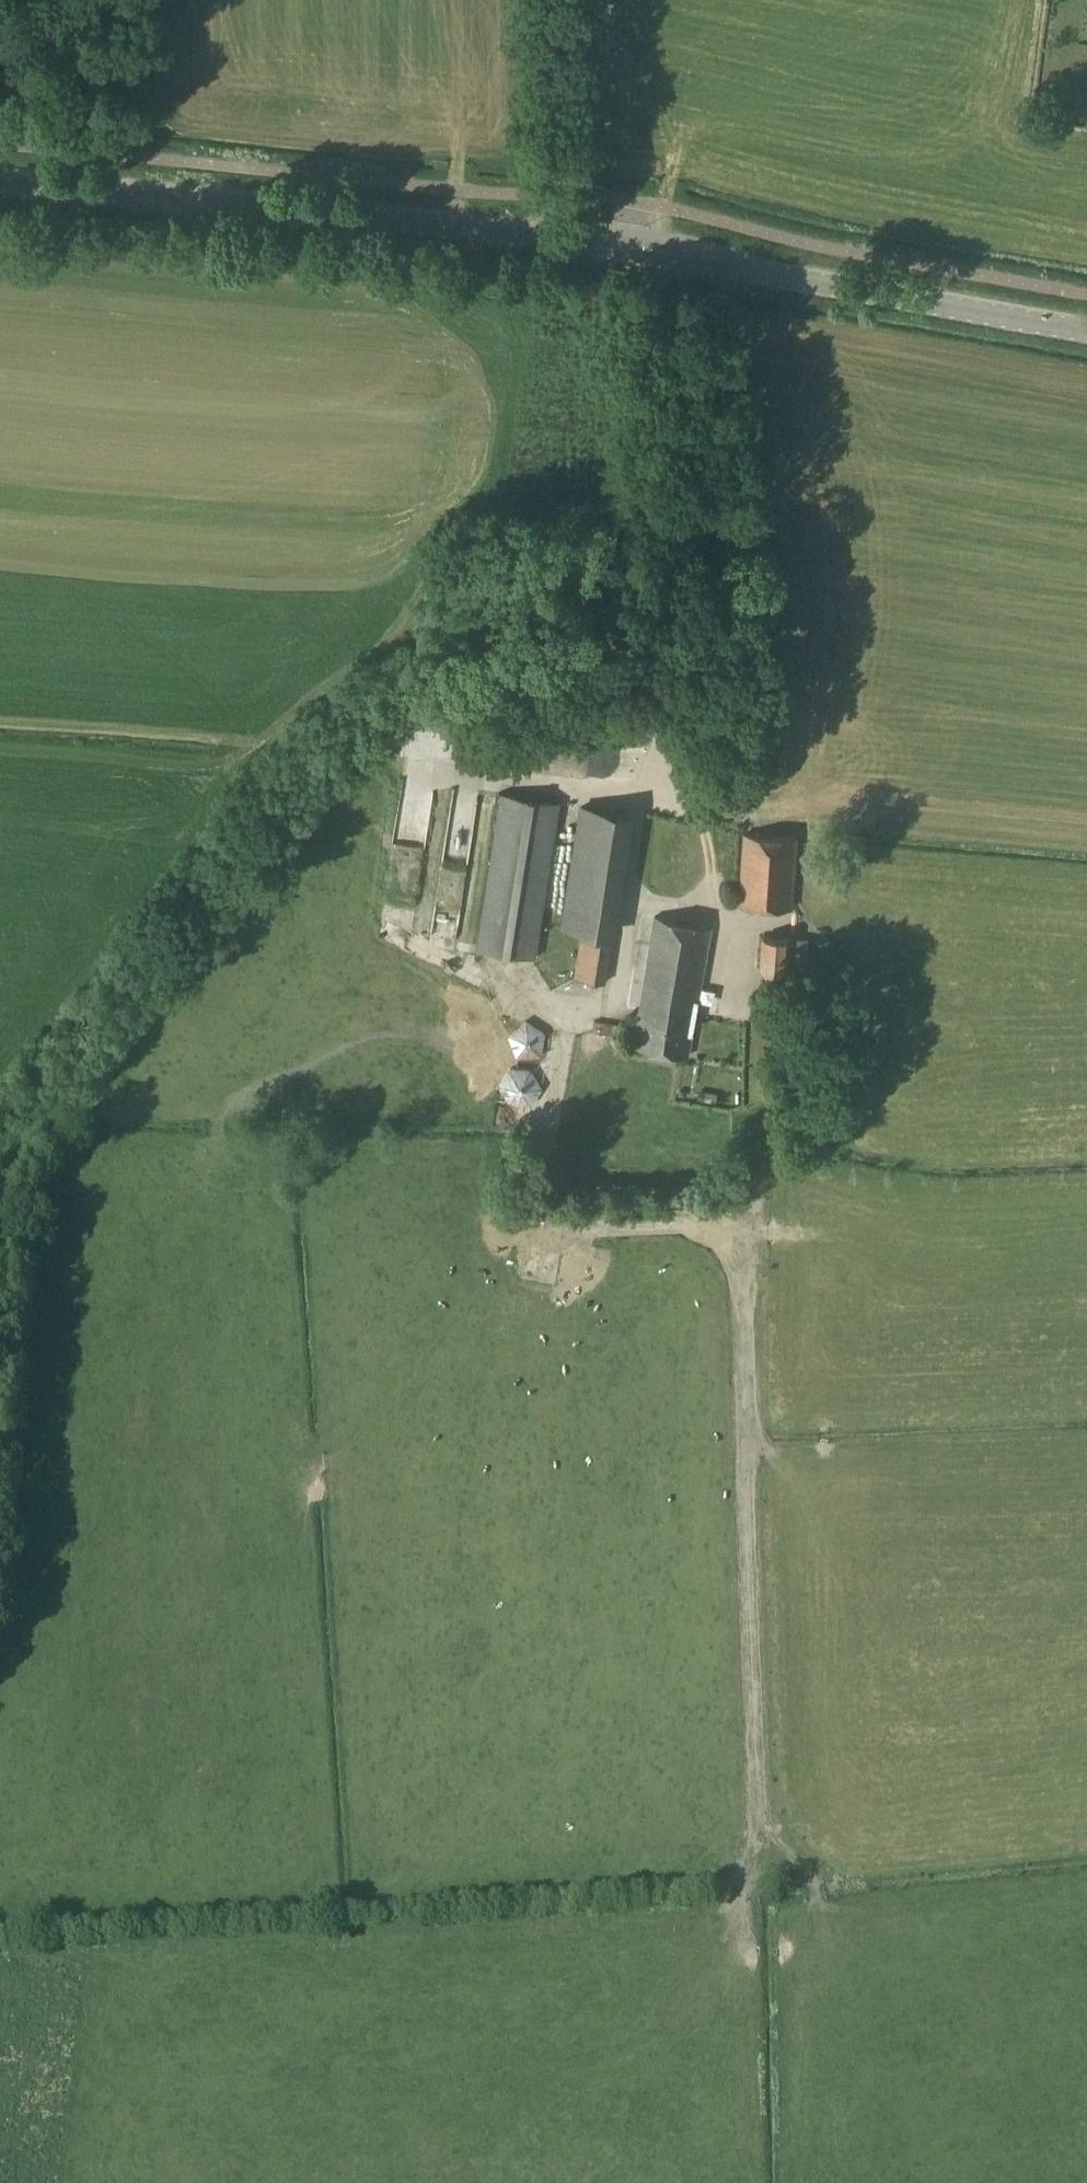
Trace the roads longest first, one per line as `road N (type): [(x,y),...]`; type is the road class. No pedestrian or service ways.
road 1 (tertiary): [(0,180),(559,238),(1086,330)]

